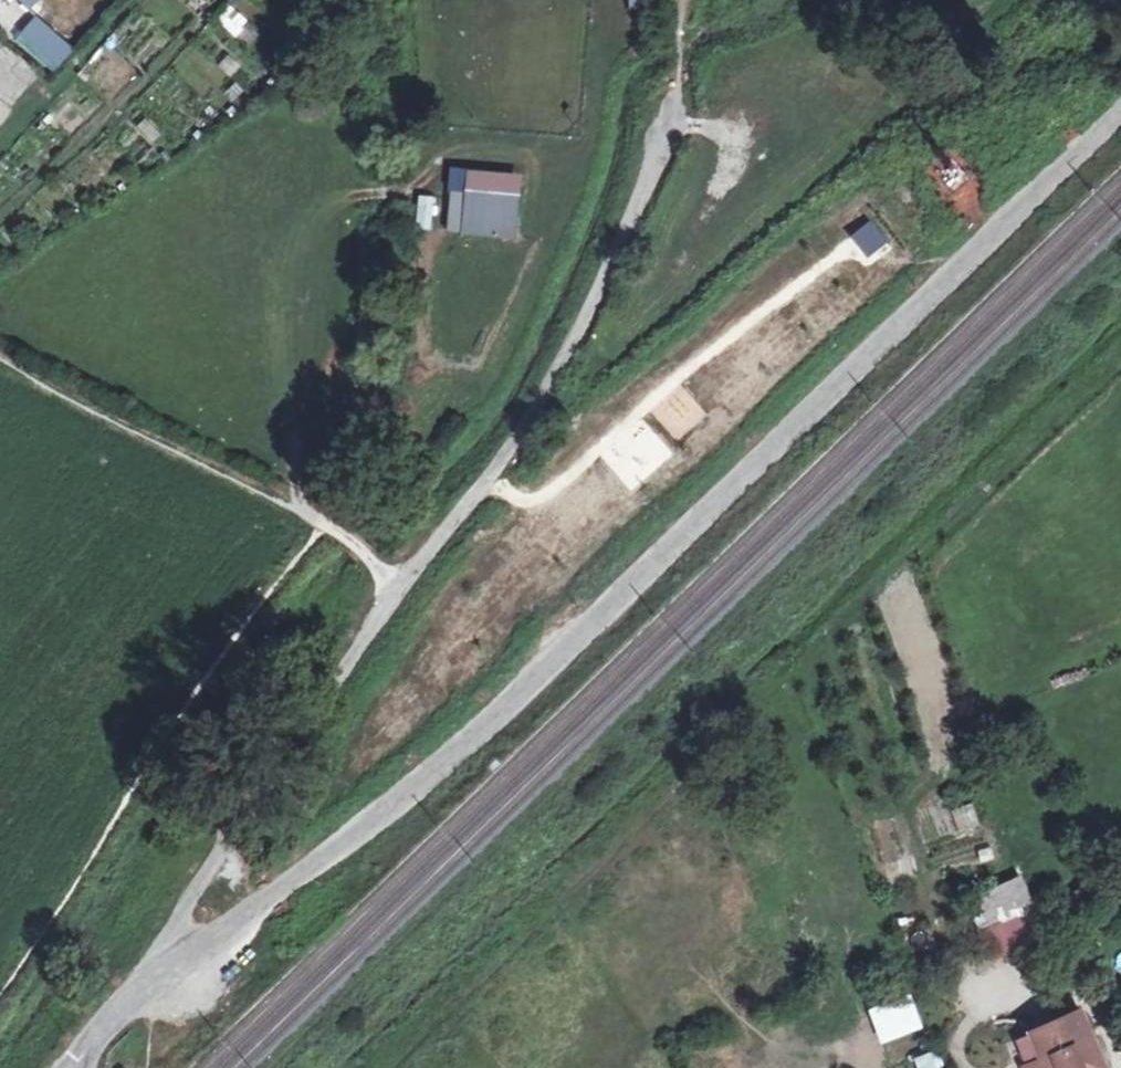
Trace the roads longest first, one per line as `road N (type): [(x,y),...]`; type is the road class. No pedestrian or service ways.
road 1 (unclassified): [(1120,101),(373,814),(147,977)]
road 2 (unclassified): [(671,96),(568,364),(365,630),(147,977)]
road 3 (track): [(401,586),(275,498),(0,364)]

